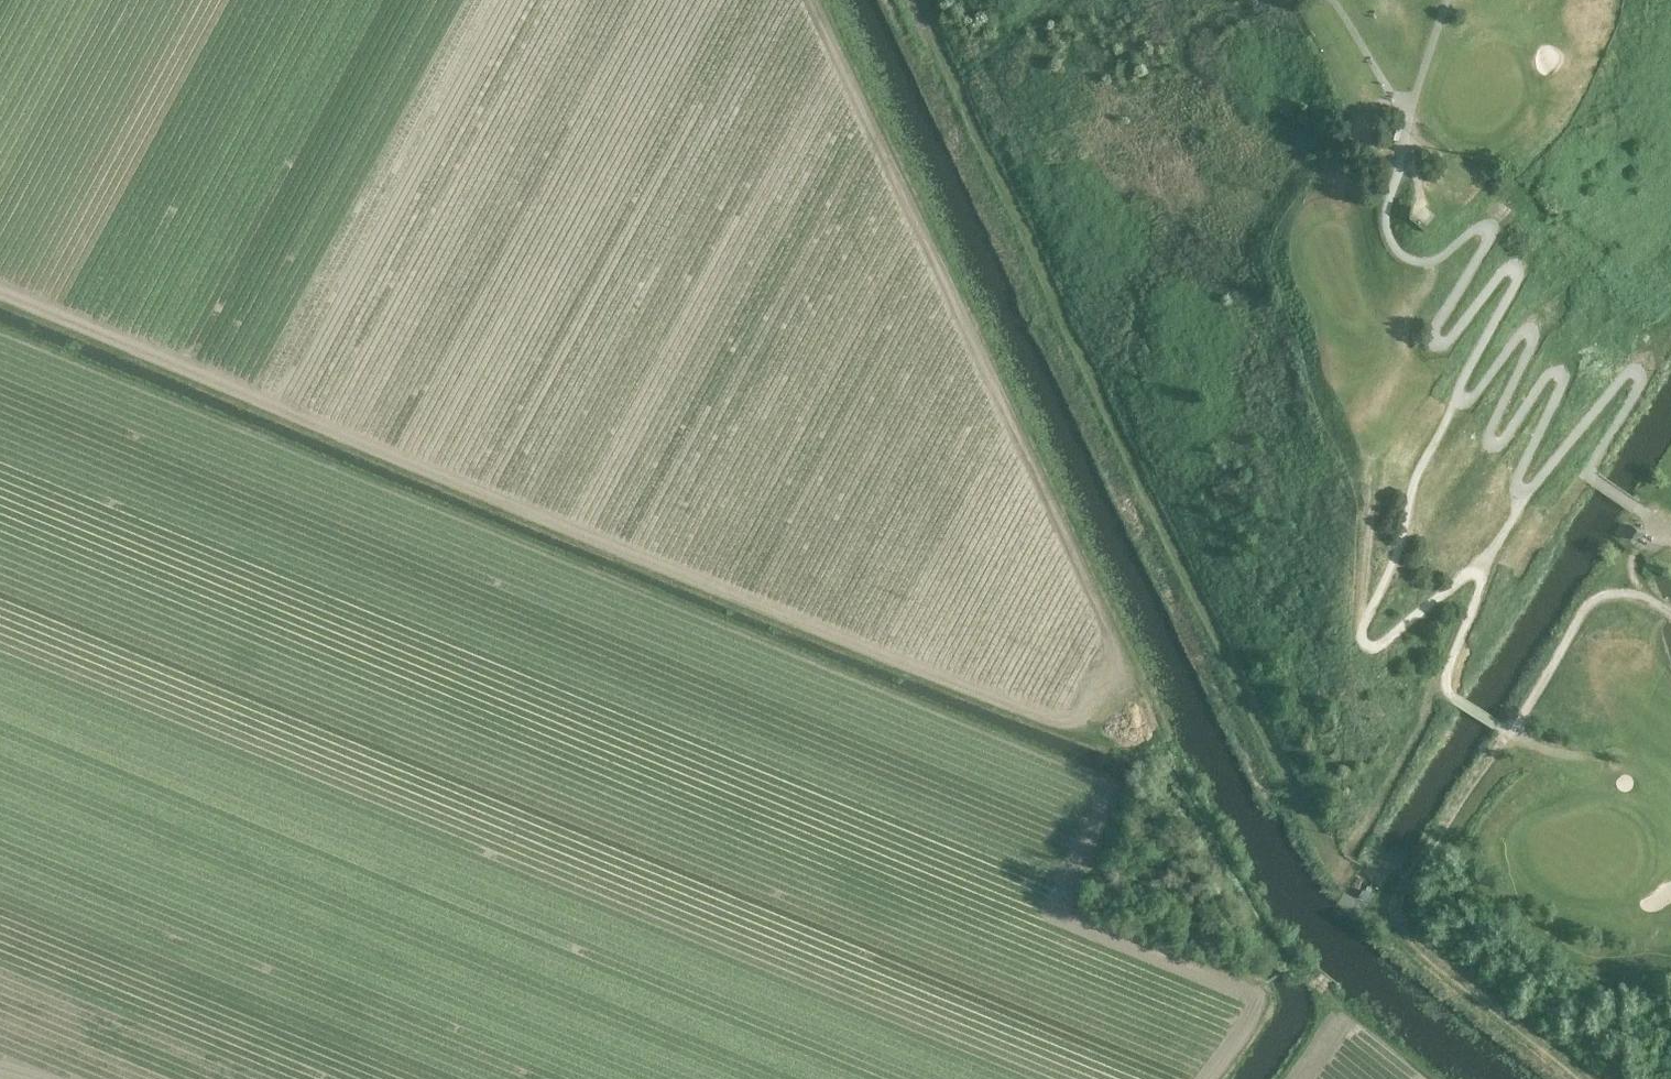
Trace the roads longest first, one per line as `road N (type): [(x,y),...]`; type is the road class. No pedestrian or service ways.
road 1 (track): [(1343,1009),(1284,961),(1177,772),(0,296)]
road 2 (track): [(1383,911),(1585,1078)]

